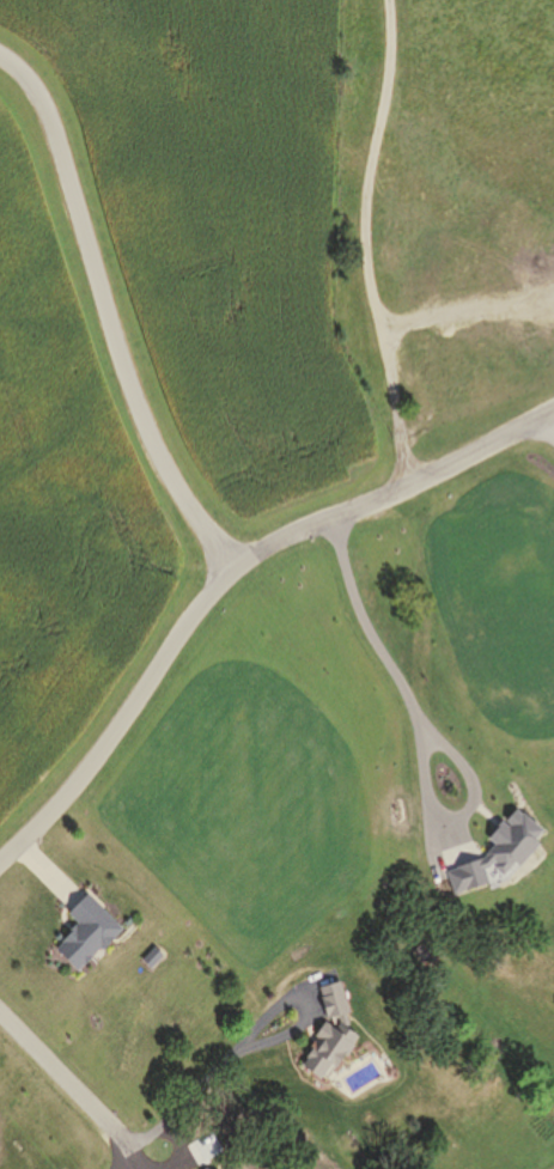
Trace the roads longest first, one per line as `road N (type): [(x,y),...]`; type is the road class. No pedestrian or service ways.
road 1 (residential): [(553,497),(357,511),(287,532),(255,553),(189,620),(73,784),(0,862)]
road 2 (residential): [(236,568),(148,446),(43,103),(0,57)]
road 3 (residential): [(0,1018),(122,1140),(131,1168)]

